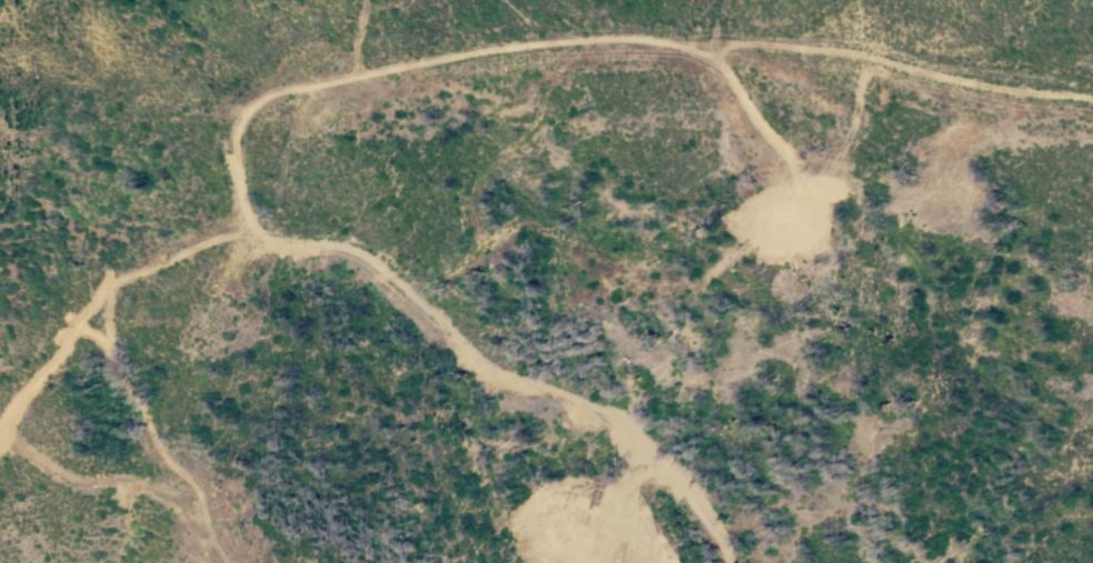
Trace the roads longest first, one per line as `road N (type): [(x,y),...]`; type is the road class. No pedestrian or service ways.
road 1 (residential): [(753,562),(699,479),(650,428),(607,399),(531,381),(487,348),(447,293),(374,249),(265,233),(129,280),(117,300),(116,345),(225,562)]
road 2 (track): [(507,0),(548,36),(717,52),(864,43),(945,83),(996,94),(1056,95),(1085,90),(1092,79)]
road 3 (residential): [(548,36),(275,109),(265,233)]
road 4 (residential): [(191,492),(68,471),(0,433)]

